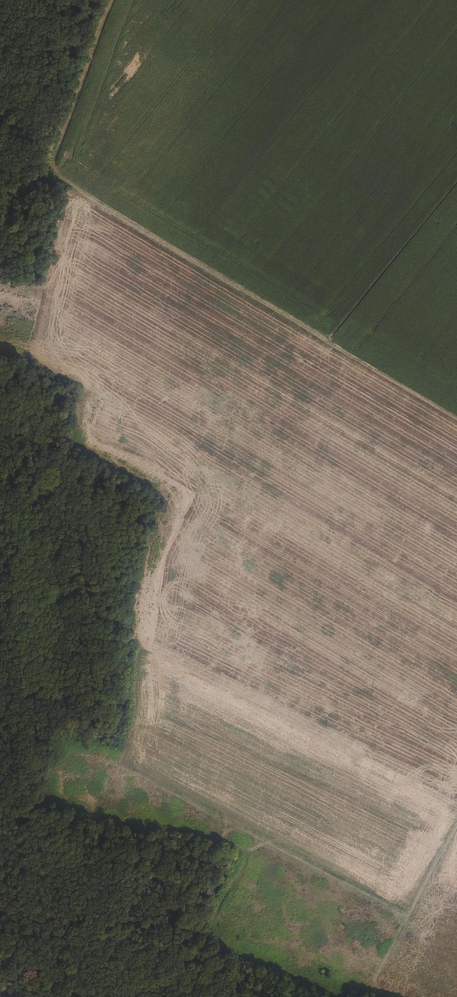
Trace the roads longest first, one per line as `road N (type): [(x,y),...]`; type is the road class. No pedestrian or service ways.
road 1 (track): [(456,418),(63,184),(0,168)]
road 2 (track): [(456,830),(368,984)]

